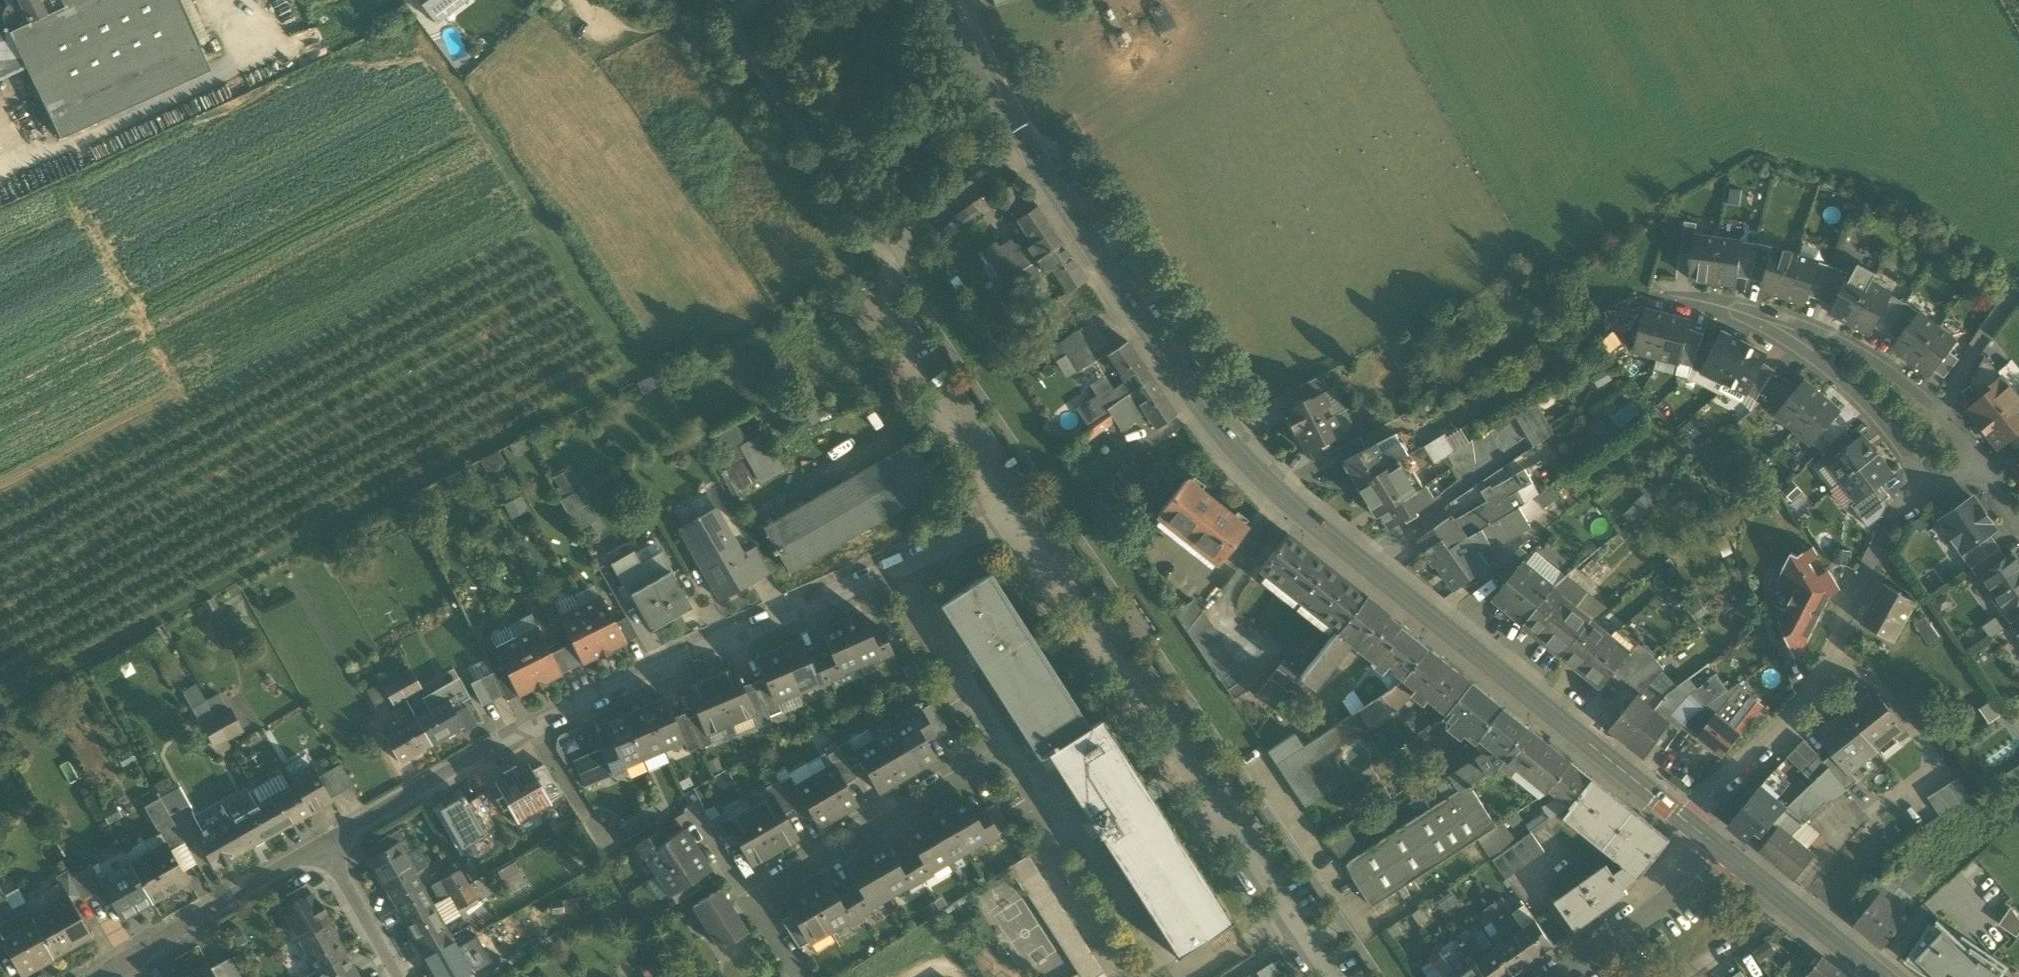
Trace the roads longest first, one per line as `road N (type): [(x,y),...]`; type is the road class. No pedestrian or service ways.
road 1 (tertiary): [(1686,820),(1378,580),(1213,428),(1024,154)]
road 2 (residential): [(895,572),(591,701),(324,845)]
road 3 (residential): [(1321,976),(1008,521)]
road 4 (residential): [(895,572),(1002,746),(747,894)]
road 5 (residential): [(1686,820),(1804,711),(1917,468)]
road 6 (residential): [(1008,521),(882,326),(880,249)]
road 7 (unclassified): [(880,249),(709,0)]
road 8 (residential): [(324,845),(98,976)]
road 9 (tertiary): [(1878,976),(1711,841)]
road 10 (residential): [(1550,976),(1649,907),(1711,841)]
road 11 (residential): [(1796,338),(1917,468)]
road 12 (residential): [(880,249),(1024,154)]
road 13 (residential): [(1796,338),(1854,350),(1942,415)]
road 14 (residential): [(398,976),(324,845)]
road 15 (residential): [(2018,289),(1979,334),(1942,415)]
road 16 (residential): [(1008,521),(895,572)]

